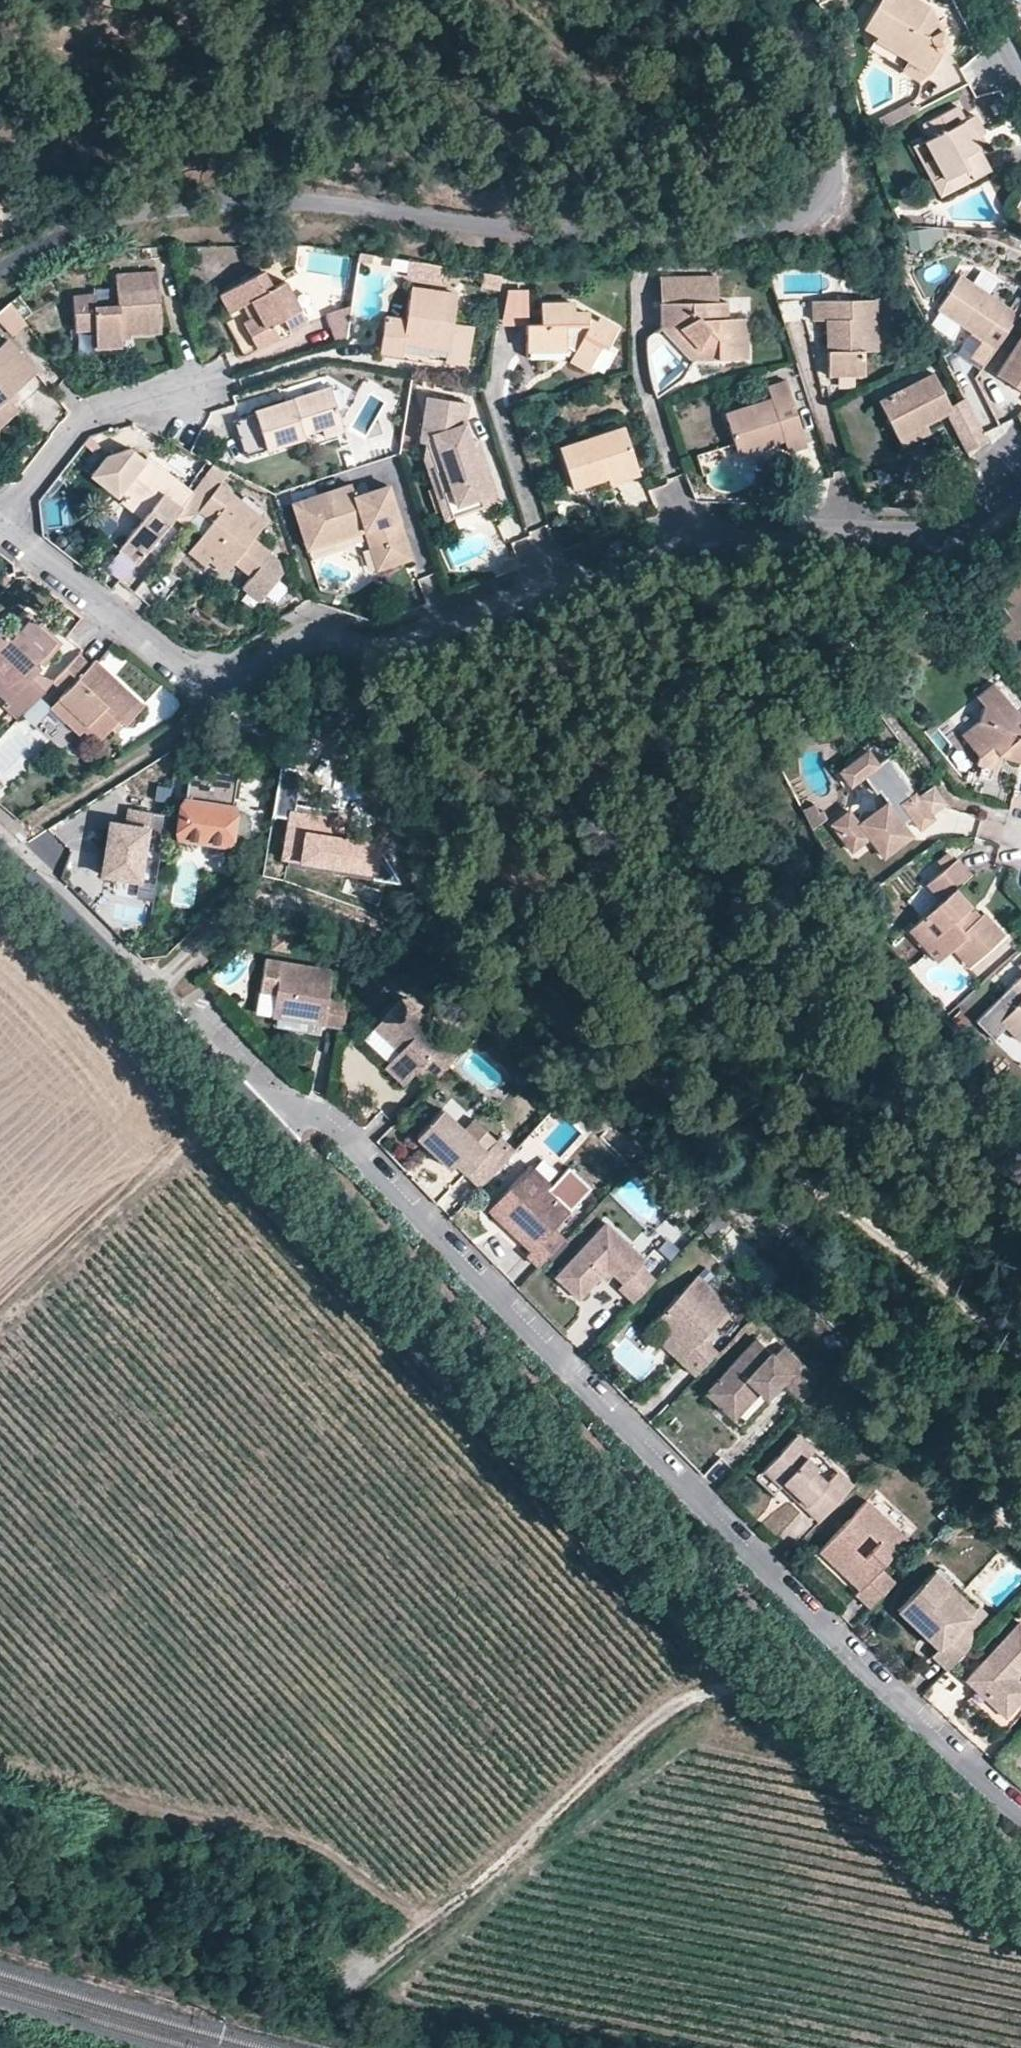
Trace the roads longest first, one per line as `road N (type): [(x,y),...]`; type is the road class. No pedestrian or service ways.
road 1 (residential): [(4,523),(191,669),(226,681),(298,639),(381,647),(703,528),(951,537),(1020,483)]
road 2 (tertiary): [(253,1111),(693,1559),(928,1788),(1020,1866)]
road 3 (residential): [(784,0),(803,22),(827,89),(837,159),(801,223),(528,232),(289,200),(104,218),(0,271)]
road 4 (residential): [(1020,1817),(813,1623),(307,1112),(253,1111)]
road 5 (track): [(360,1975),(673,1704),(740,1683),(818,1679)]
road 6 (track): [(425,1918),(292,1833),(0,1763)]
road 7 (tertiary): [(0,849),(253,1111)]
road 8 (track): [(0,1329),(242,1099)]
road 9 (track): [(0,846),(207,710),(226,681)]
road 10 (residential): [(4,523),(84,417),(133,400),(170,400)]

